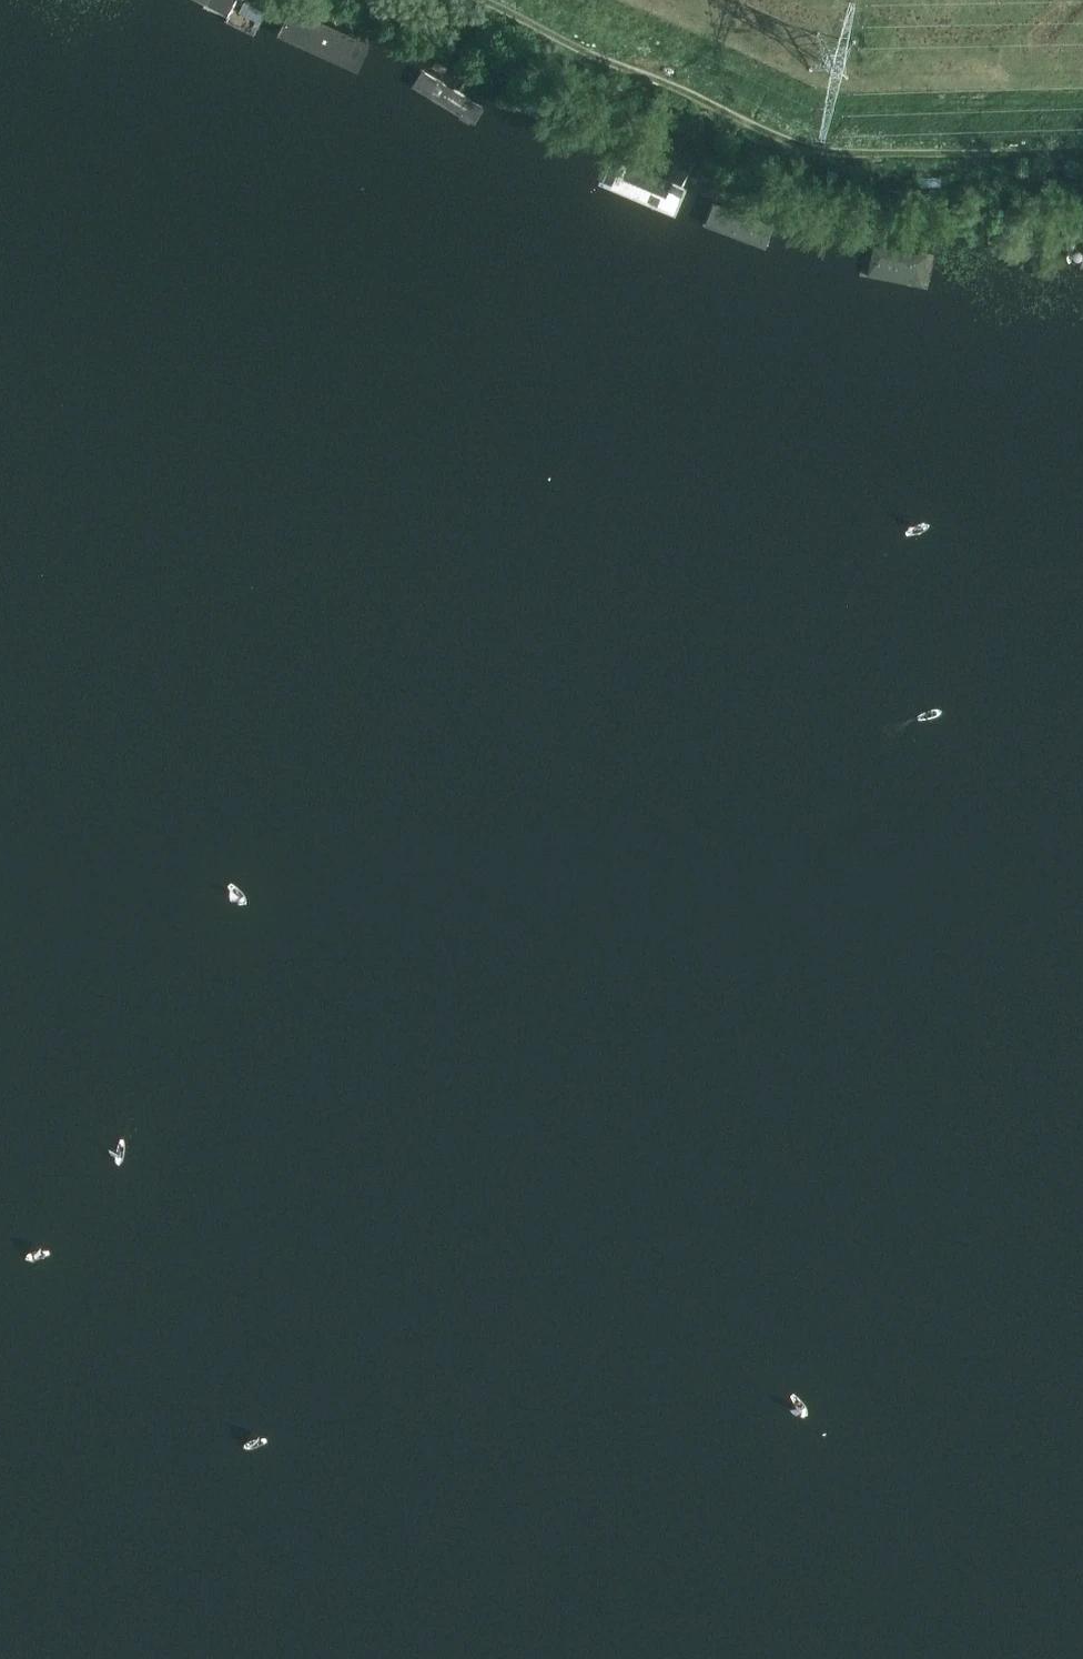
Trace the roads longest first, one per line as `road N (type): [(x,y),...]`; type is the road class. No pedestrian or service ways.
road 1 (track): [(484,0),(755,125)]

